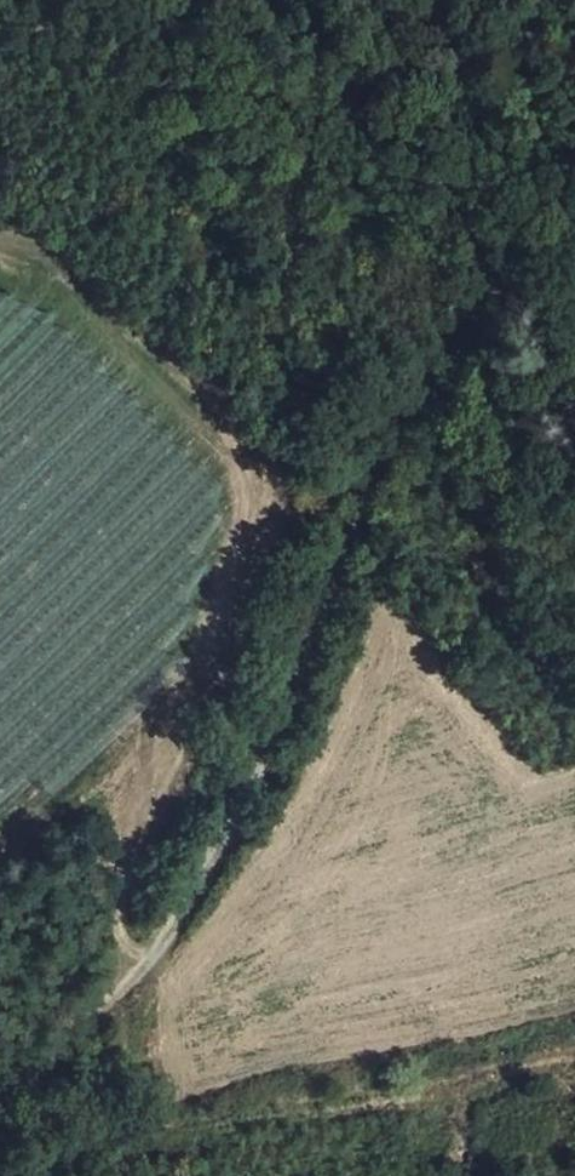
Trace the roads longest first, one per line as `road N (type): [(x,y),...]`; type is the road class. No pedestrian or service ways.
road 1 (track): [(574,230),(453,322),(365,486),(296,683),(179,928),(144,966)]
road 2 (track): [(0,258),(39,264),(244,481),(203,648),(148,726),(116,937),(144,966)]
road 3 (track): [(144,966),(0,1101)]

